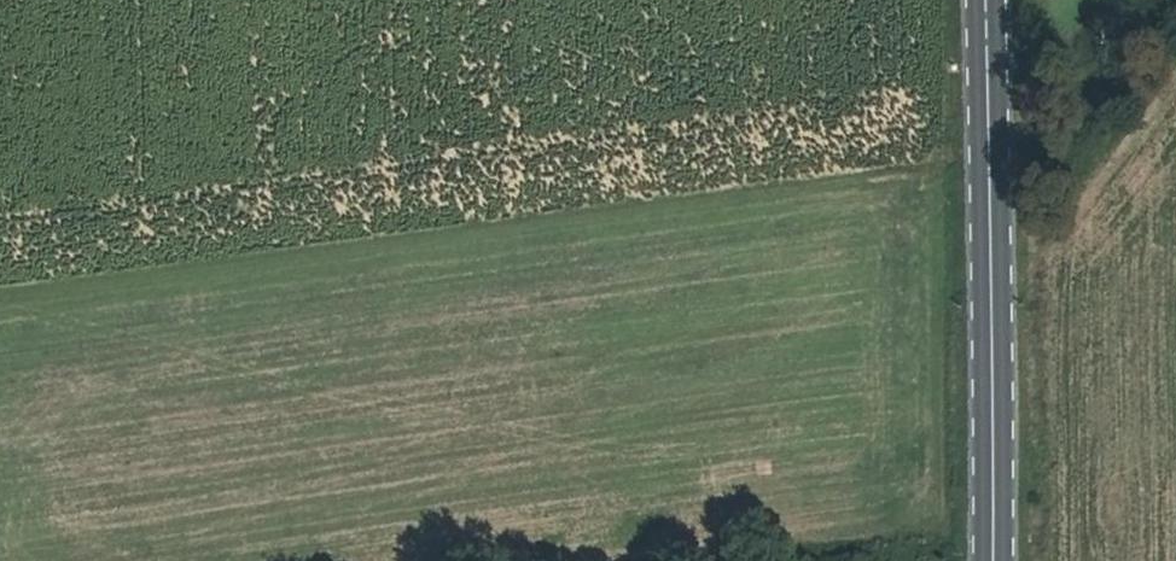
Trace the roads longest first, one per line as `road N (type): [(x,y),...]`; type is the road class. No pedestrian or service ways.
road 1 (primary): [(991,560),(991,0)]

